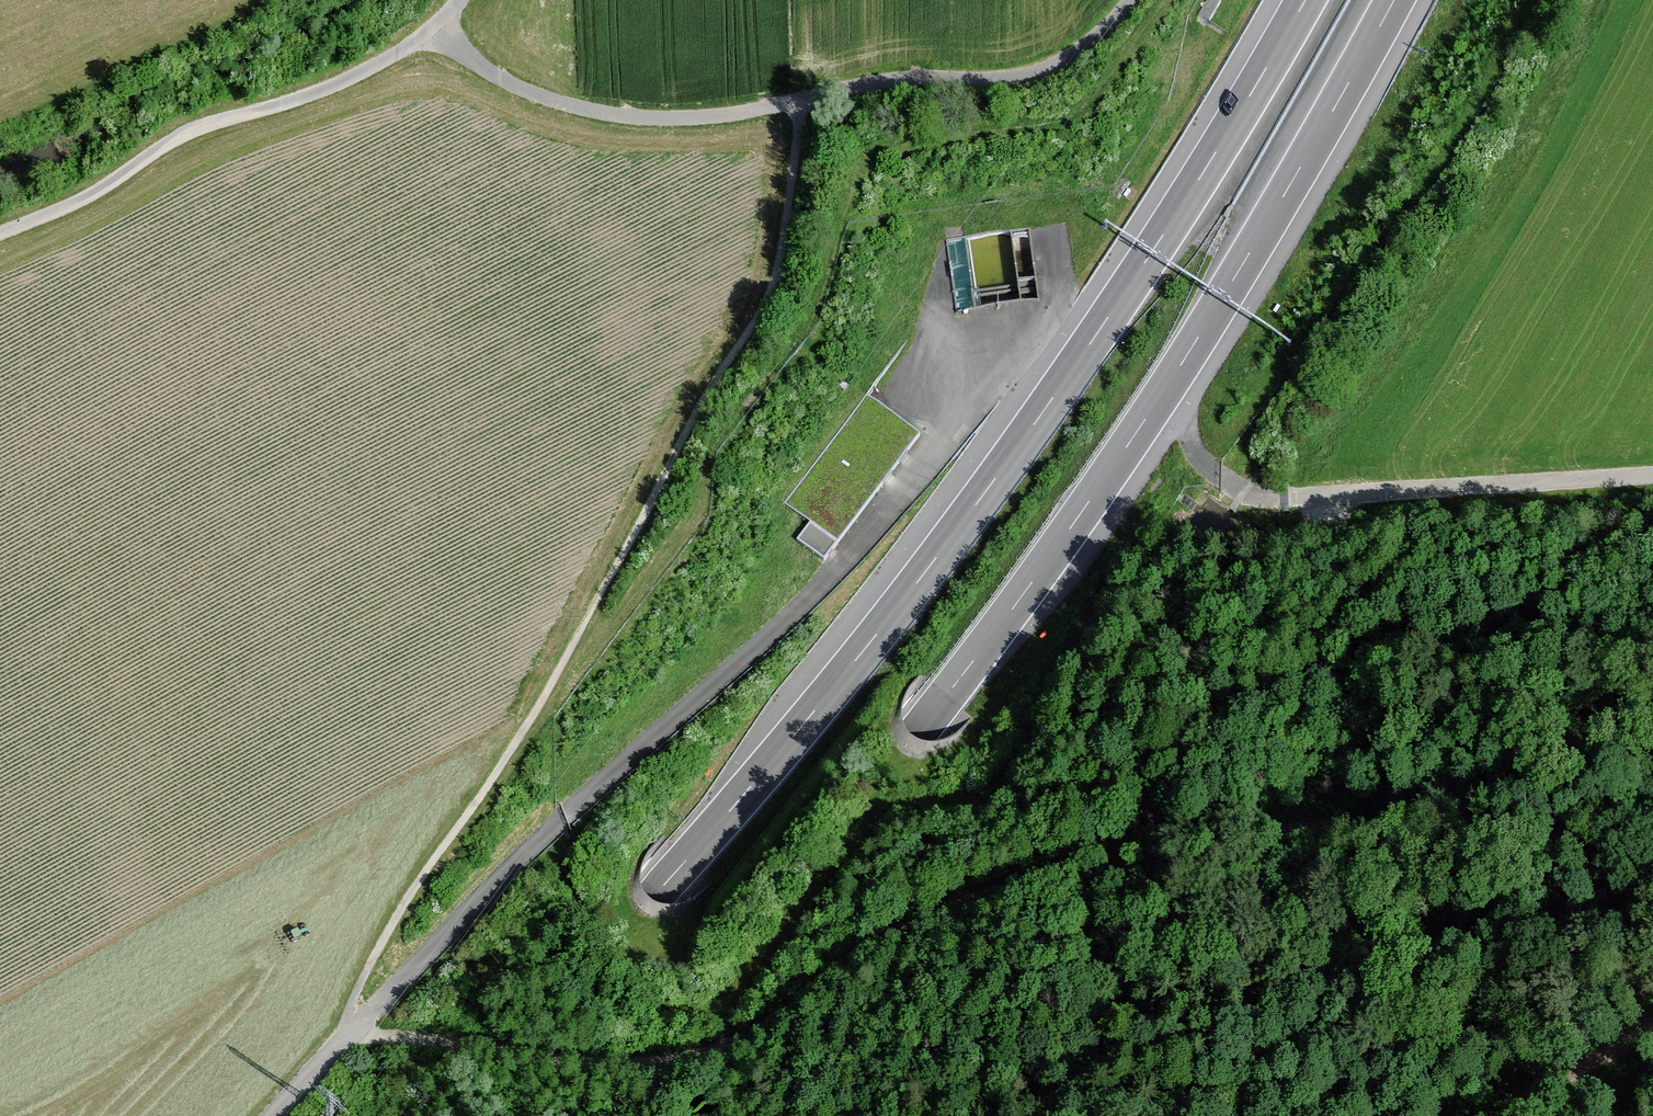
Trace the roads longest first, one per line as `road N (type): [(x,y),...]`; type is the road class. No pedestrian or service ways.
road 1 (motorway): [(1305,0),(1163,236),(891,616),(652,899),(445,1115)]
road 2 (track): [(1652,727),(1552,796),(1460,825),(1237,828),(1046,870),(940,919),(775,1029),(701,1063),(577,1067),(351,1031)]
road 3 (motorway): [(580,1115),(815,854),(1013,608),(1169,384),(1394,0)]
road 4 (track): [(351,1031),(353,1001),(393,922),(534,715),(763,306),(781,254),(802,99)]
road 5 (track): [(434,27),(495,76),(534,93),(611,114),(703,118),(876,82),(1030,74),(1086,45),(1131,0)]
road 6 (track): [(434,27),(325,90),(193,129),(97,191),(0,234)]
road 7 (track): [(1652,1027),(1497,1115)]

